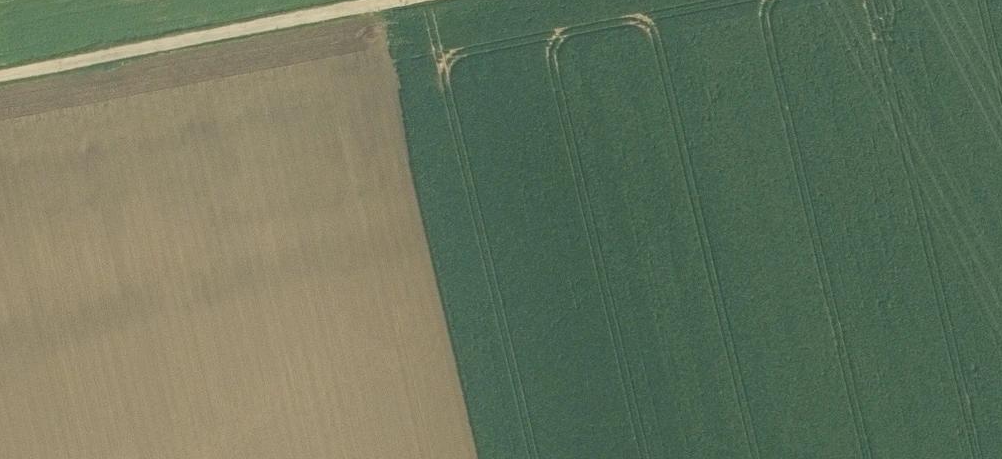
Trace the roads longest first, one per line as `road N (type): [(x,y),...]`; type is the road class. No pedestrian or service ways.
road 1 (track): [(384,0),(0,74)]

